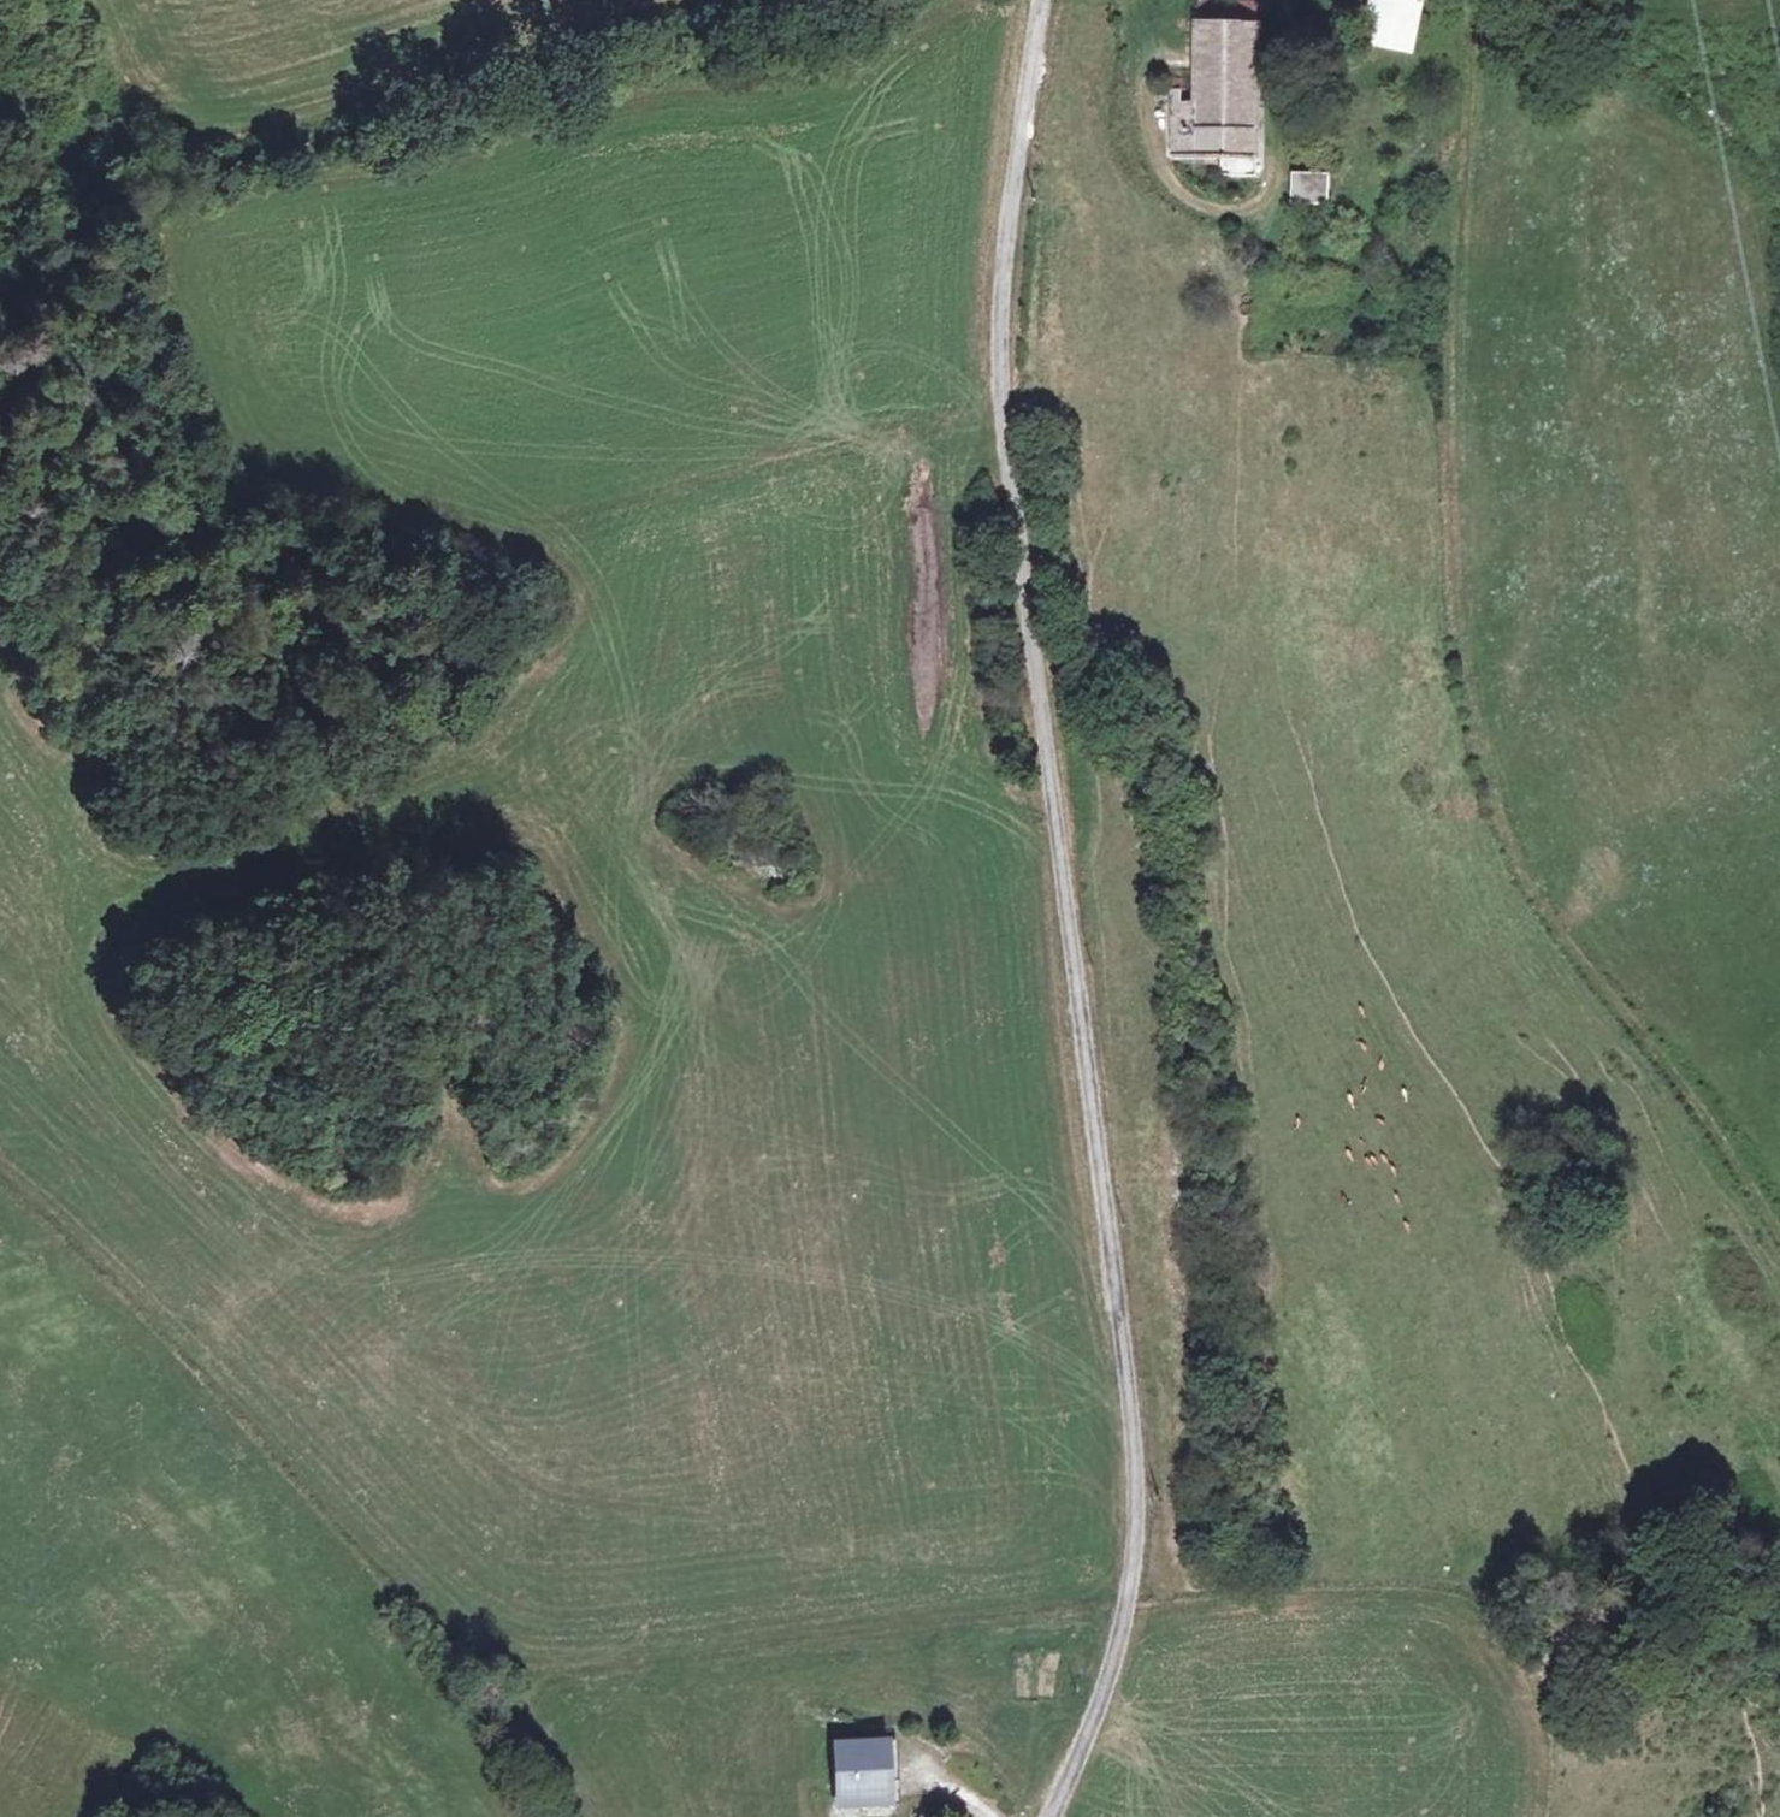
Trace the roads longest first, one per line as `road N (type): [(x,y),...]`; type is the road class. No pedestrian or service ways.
road 1 (unclassified): [(1045,1816),(1096,1703),(1133,1590),(1128,1432),(1006,552),(990,374),(996,257),(1041,0)]

